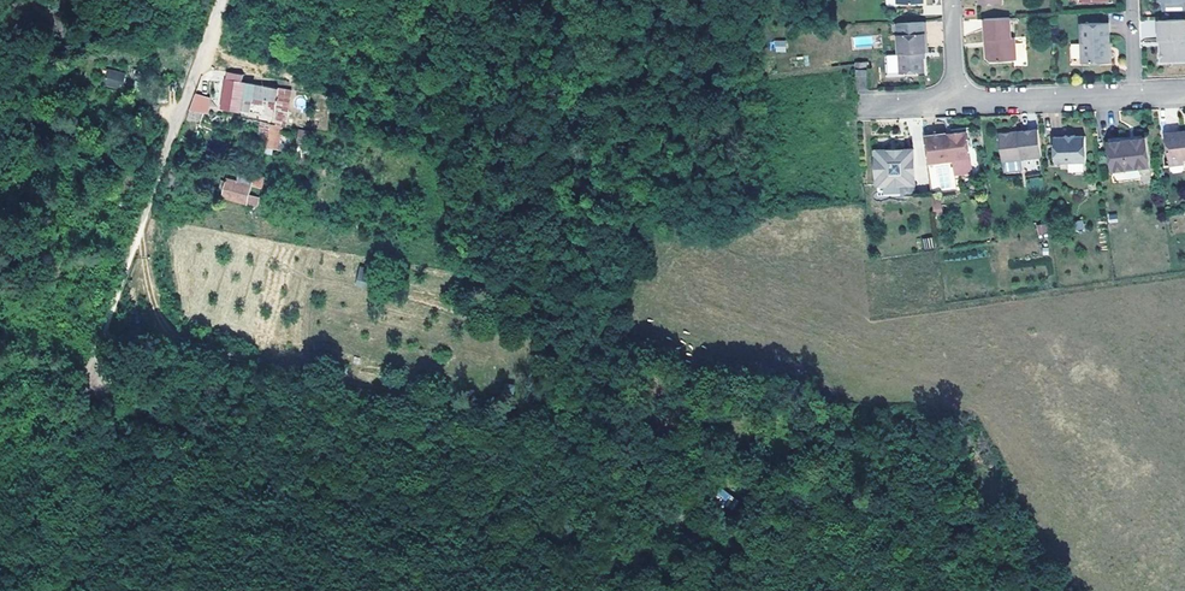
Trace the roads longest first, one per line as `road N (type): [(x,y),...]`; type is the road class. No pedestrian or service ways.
road 1 (track): [(101,349),(226,0)]
road 2 (track): [(101,349),(39,590)]
road 3 (residential): [(954,105),(1134,99)]

